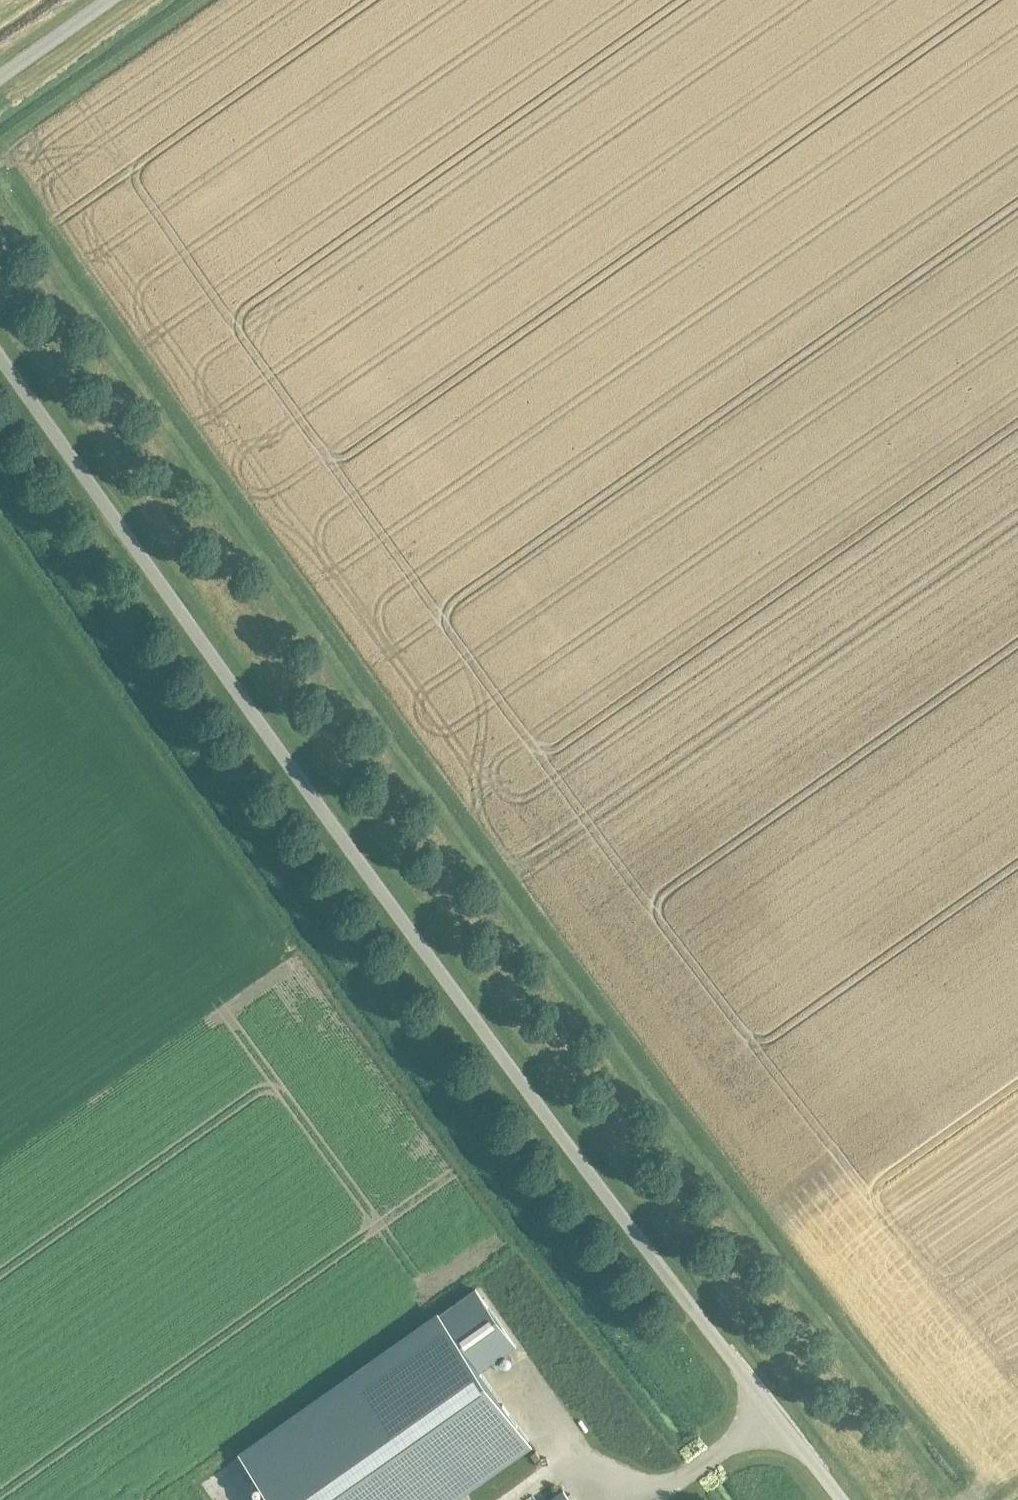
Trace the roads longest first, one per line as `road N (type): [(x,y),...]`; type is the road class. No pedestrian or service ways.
road 1 (tertiary): [(0,350),(383,892),(844,1499)]
road 2 (unclassified): [(0,78),(111,0)]

